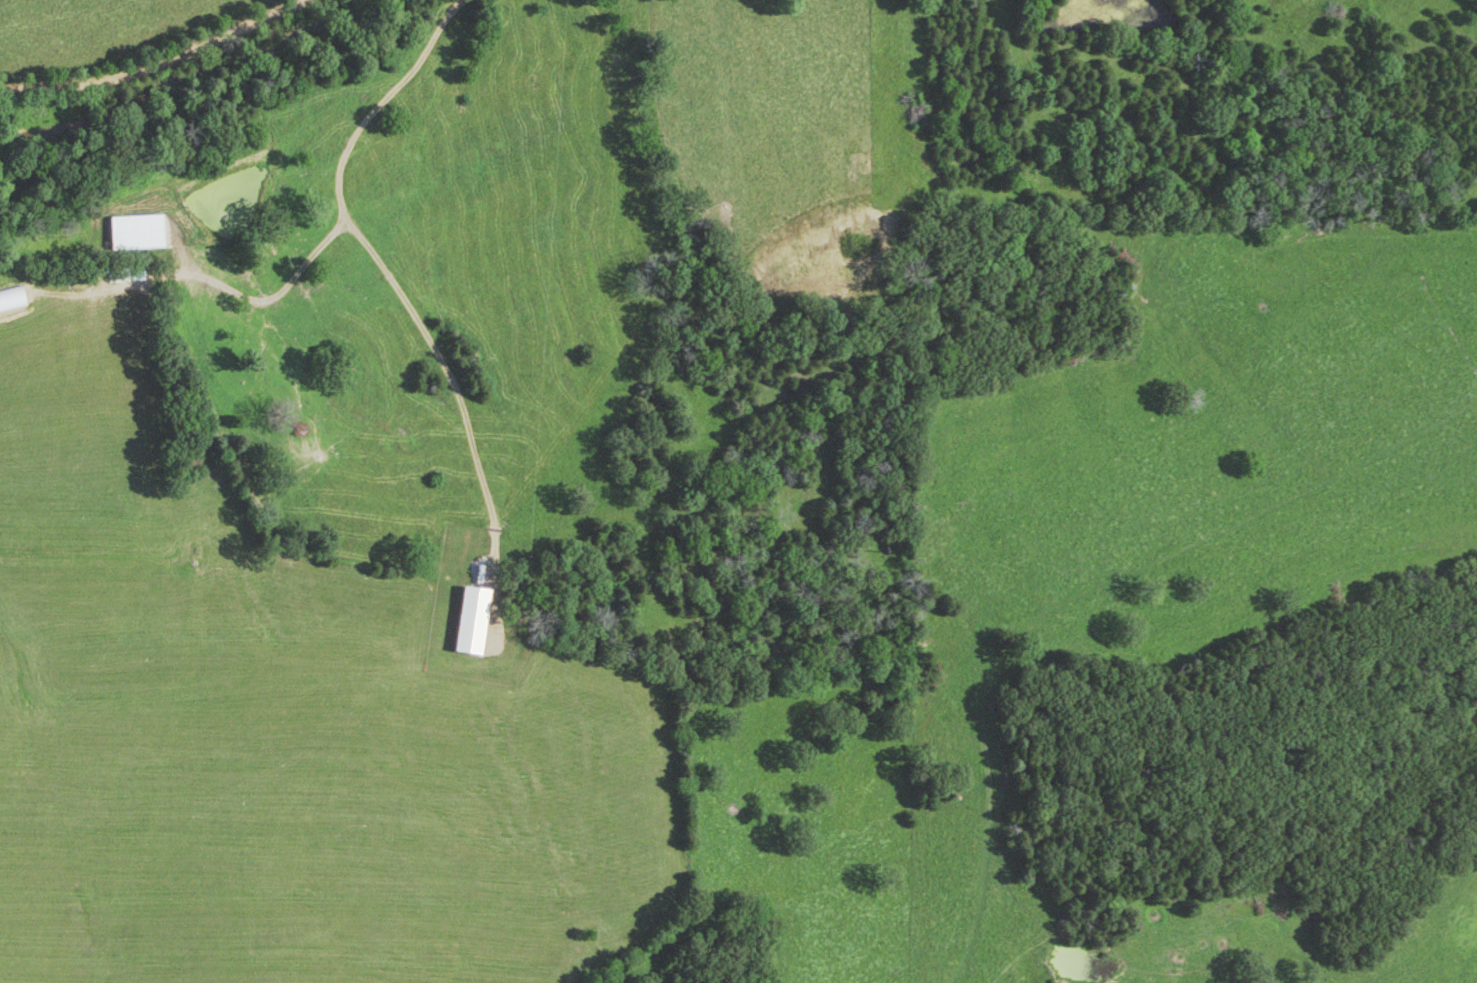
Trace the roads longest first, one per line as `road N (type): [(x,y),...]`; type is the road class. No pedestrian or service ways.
road 1 (residential): [(0,93),(134,78),(321,0)]

